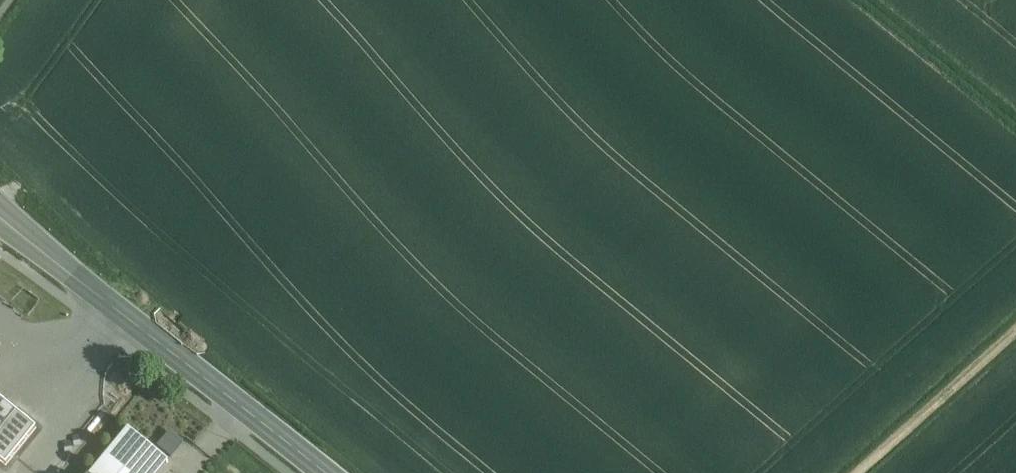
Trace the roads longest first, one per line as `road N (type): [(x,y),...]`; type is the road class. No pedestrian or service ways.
road 1 (tertiary): [(320,472),(0,220)]
road 2 (track): [(1015,326),(854,472)]

